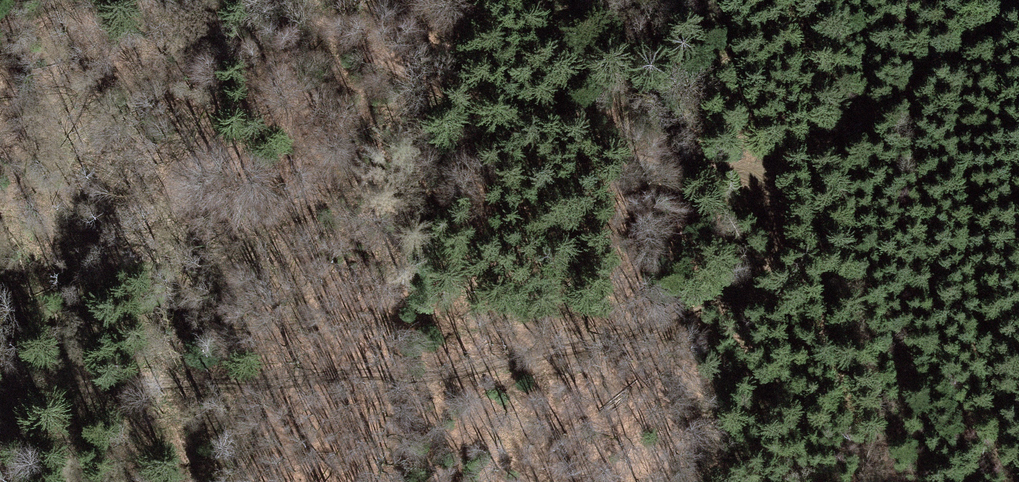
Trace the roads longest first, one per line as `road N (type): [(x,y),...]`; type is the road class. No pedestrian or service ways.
road 1 (track): [(270,0),(562,132),(738,166),(767,182)]
road 2 (track): [(636,308),(509,338),(431,343),(351,333),(137,333)]
road 3 (track): [(767,182),(772,200),(761,228),(665,298),(636,308)]

